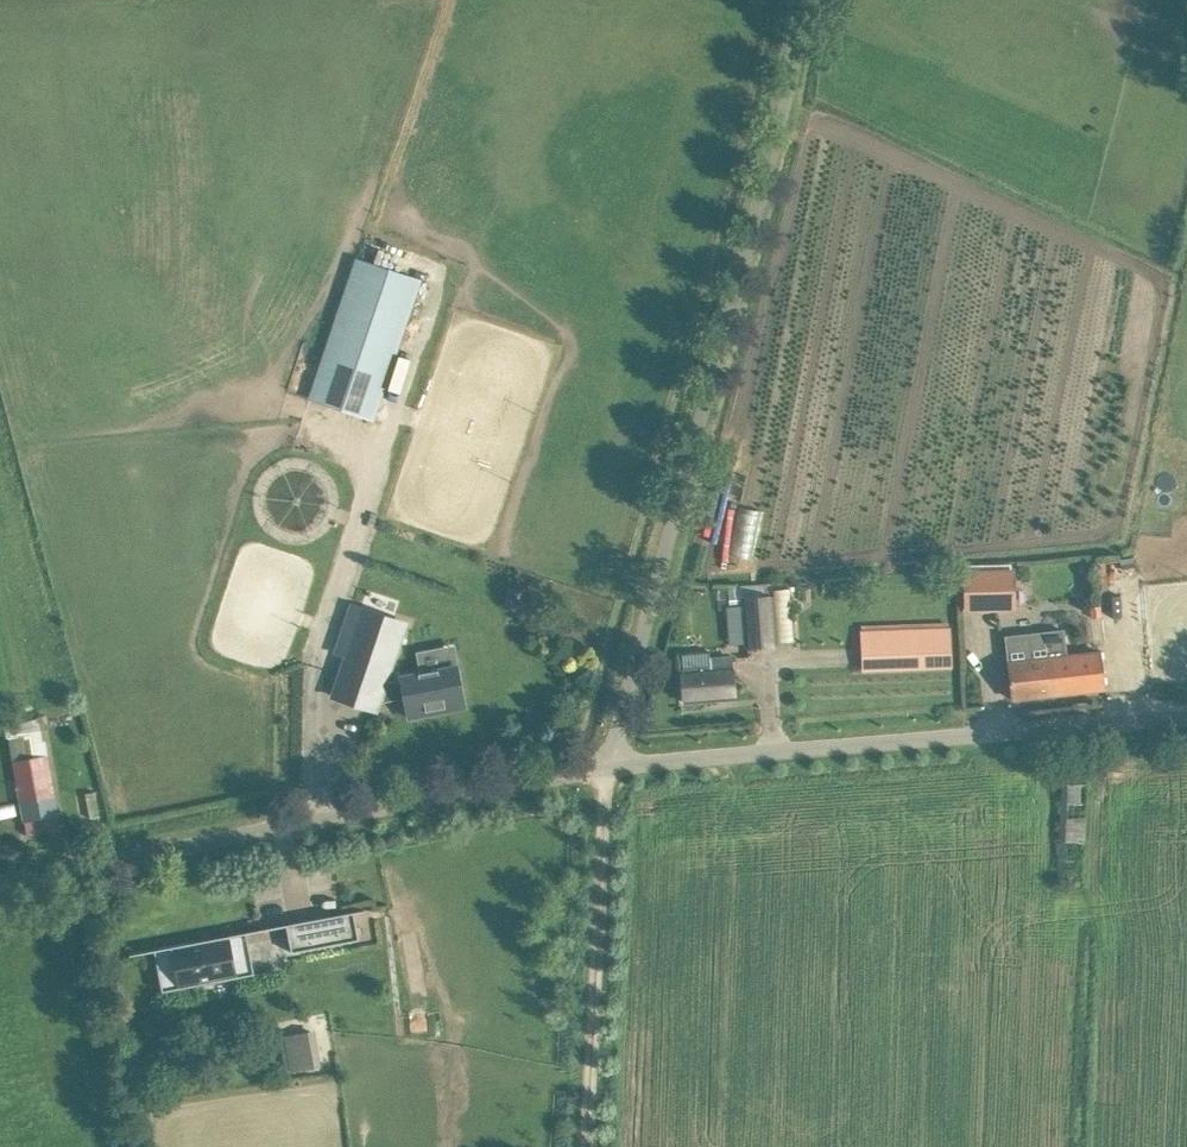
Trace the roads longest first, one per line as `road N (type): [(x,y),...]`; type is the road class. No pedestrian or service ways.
road 1 (unclassified): [(608,764),(791,83),(800,0)]
road 2 (unclassified): [(0,884),(608,764)]
road 3 (unclassified): [(608,764),(1186,717)]
road 4 (track): [(608,764),(588,1146)]

